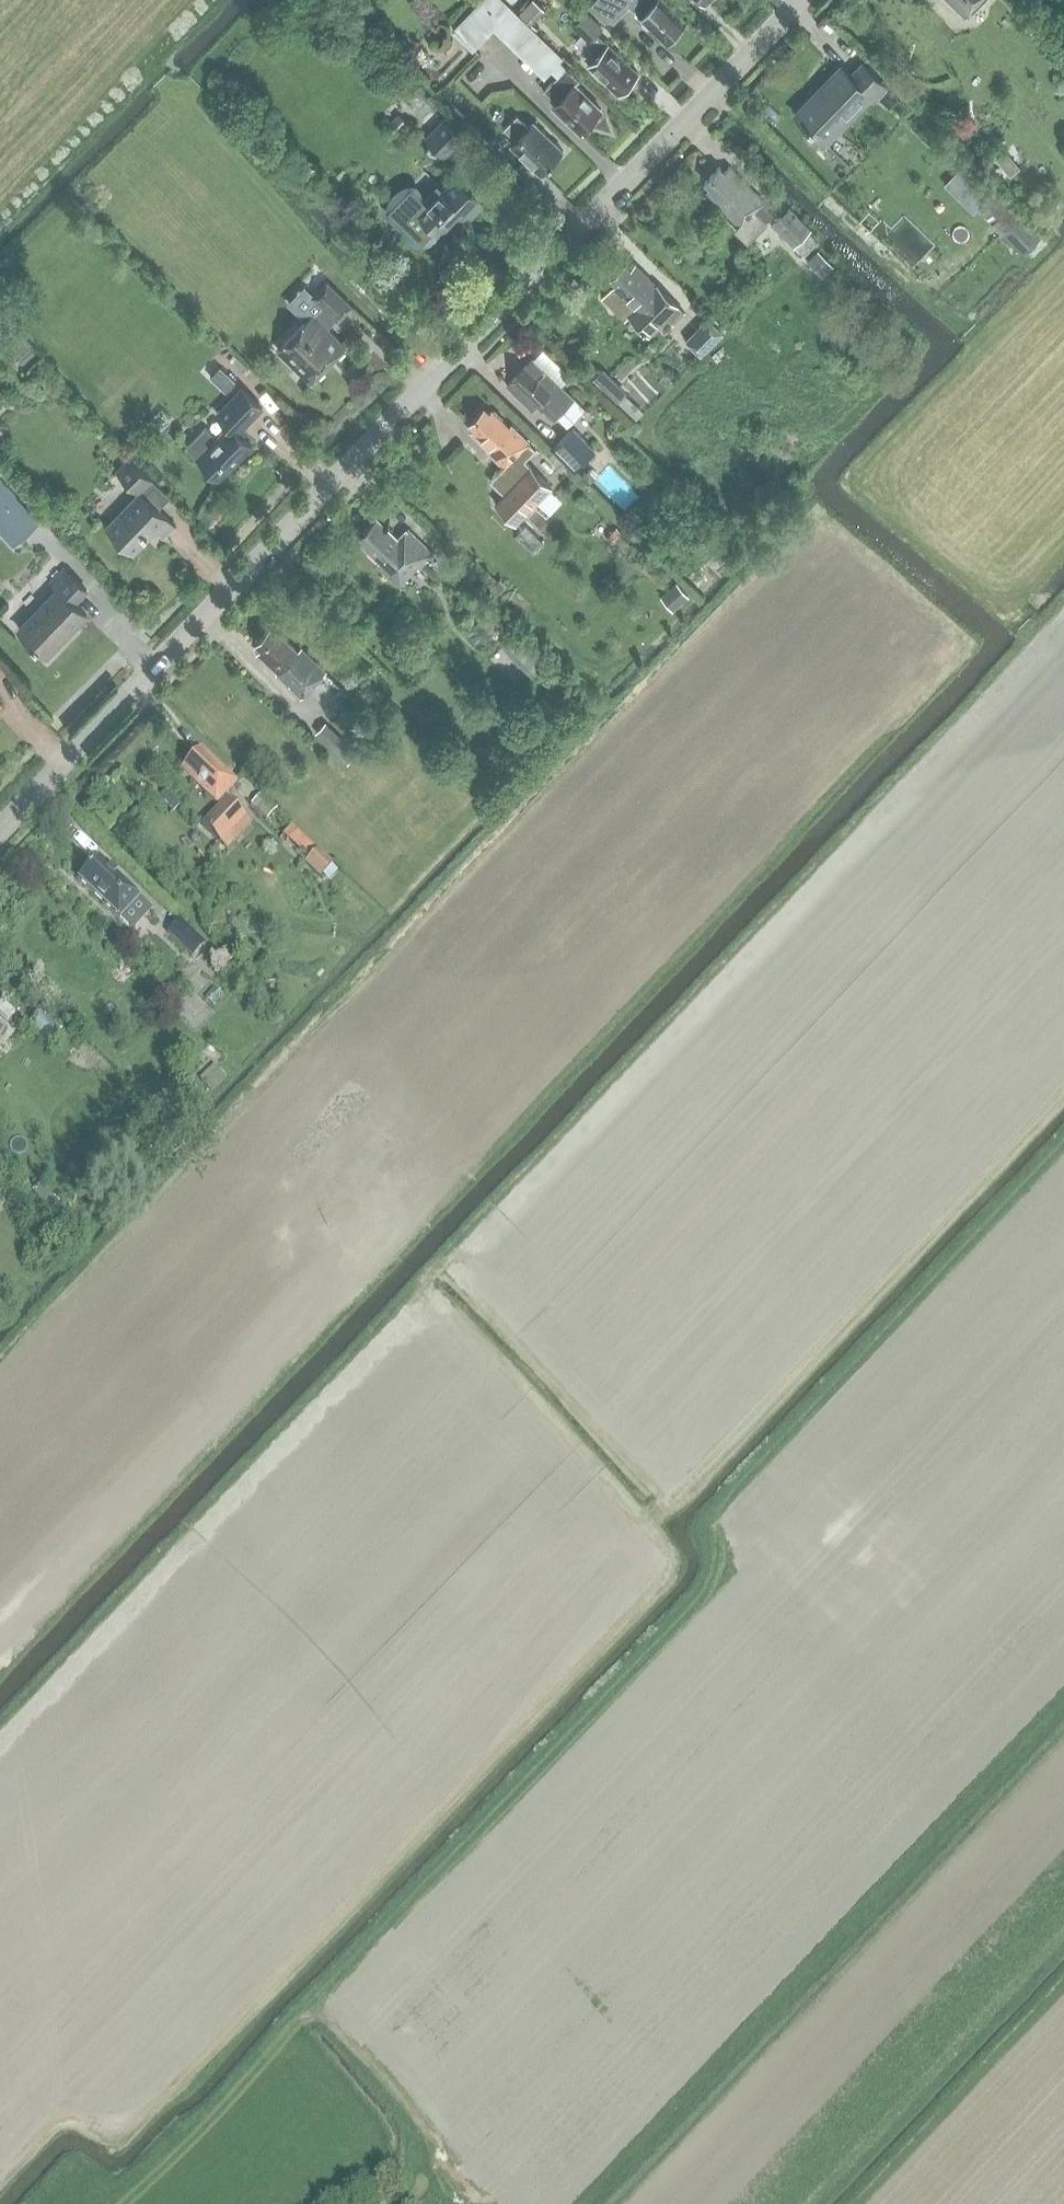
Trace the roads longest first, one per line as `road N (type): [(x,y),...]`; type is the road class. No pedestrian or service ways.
road 1 (tertiary): [(0,831),(801,0)]

